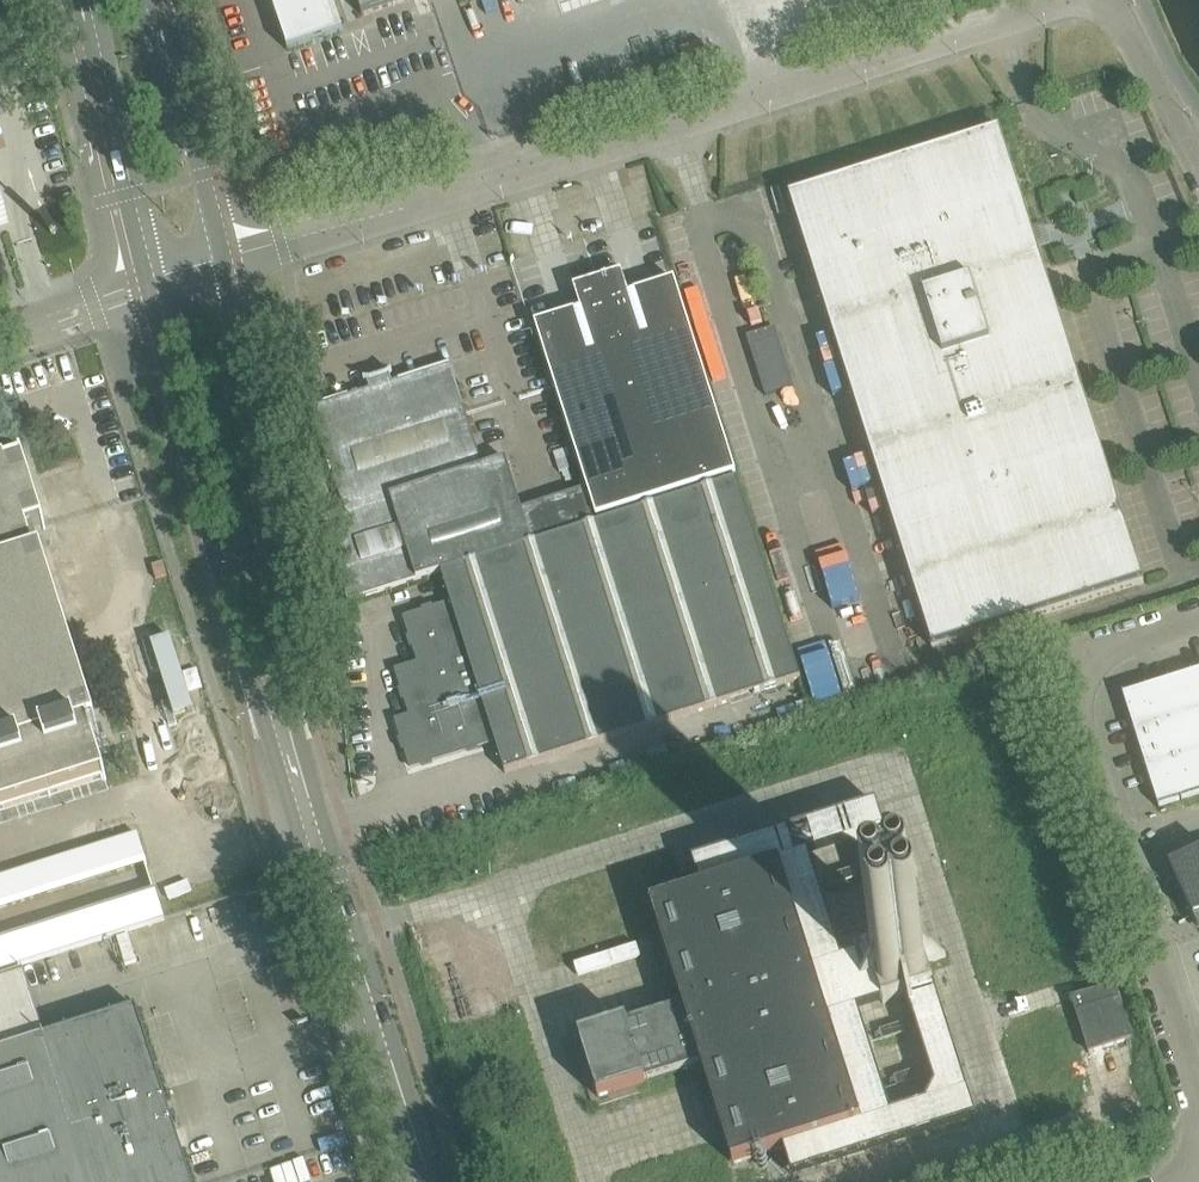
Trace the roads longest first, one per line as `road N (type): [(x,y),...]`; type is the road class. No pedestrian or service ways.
road 1 (unclassified): [(220,265),(1056,0)]
road 2 (unclassified): [(1198,1094),(1075,701),(1084,667),(1115,641),(1198,616)]
road 3 (tertiary): [(290,744),(290,682),(220,265)]
road 4 (tertiary): [(148,287),(221,575),(256,686),(290,744)]
road 5 (tertiary): [(70,0),(148,287)]
road 6 (tertiary): [(220,265),(153,0)]
road 7 (tertiary): [(341,921),(421,1181)]
road 8 (unclassified): [(1198,166),(1103,0)]
road 9 (unclassified): [(148,287),(0,334)]

